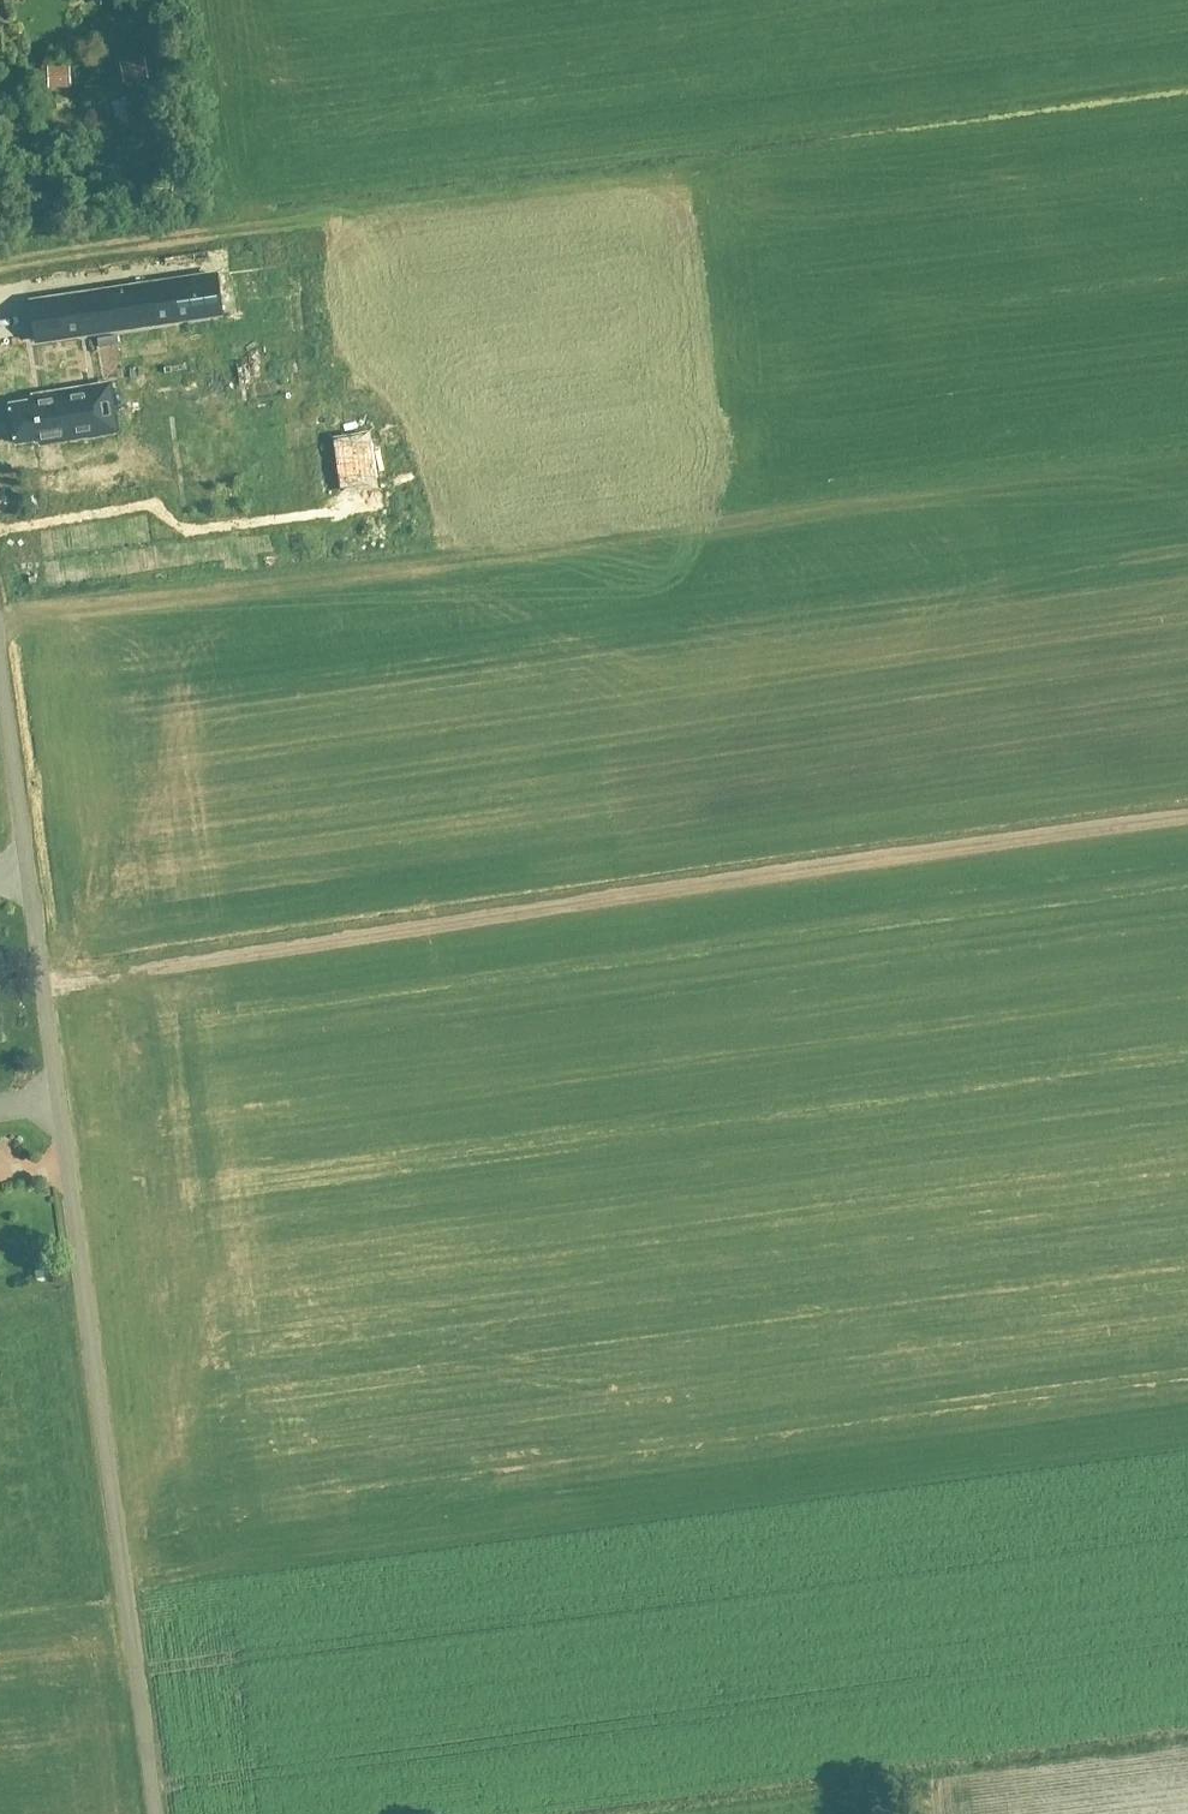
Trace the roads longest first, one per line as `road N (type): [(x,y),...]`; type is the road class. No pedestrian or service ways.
road 1 (unclassified): [(153,1813),(0,703)]

